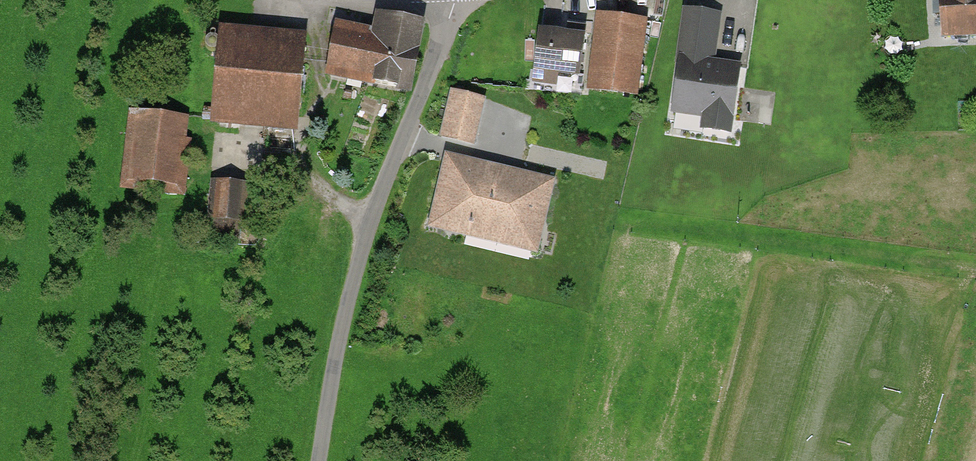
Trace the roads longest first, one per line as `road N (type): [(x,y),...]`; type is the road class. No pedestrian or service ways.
road 1 (unclassified): [(320,460),(364,242),(454,0)]

